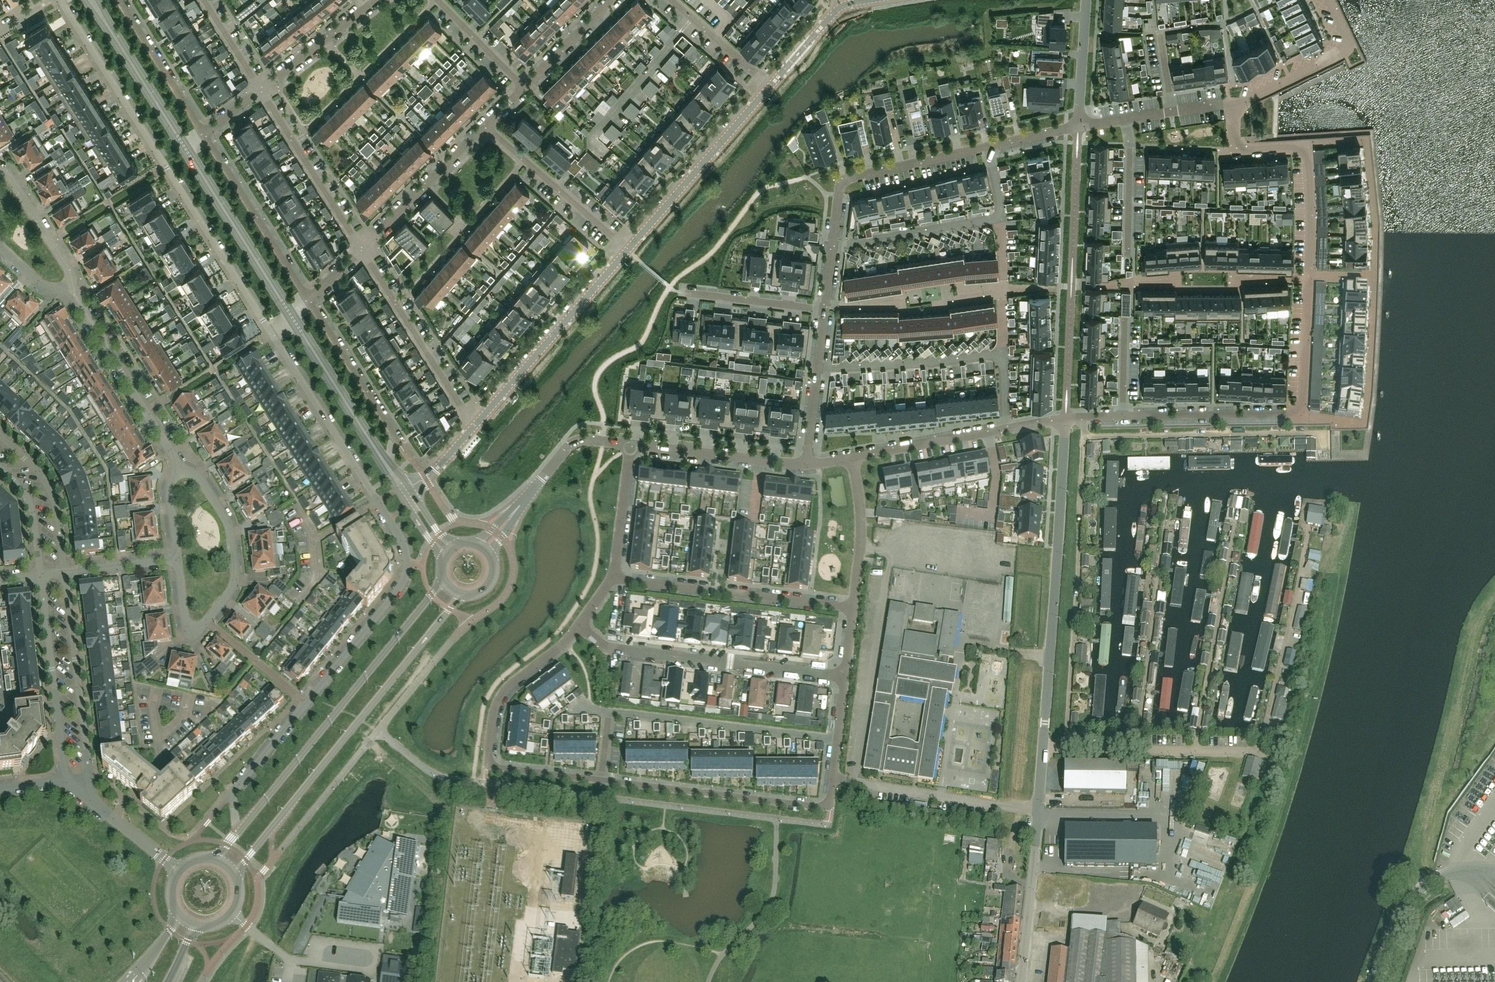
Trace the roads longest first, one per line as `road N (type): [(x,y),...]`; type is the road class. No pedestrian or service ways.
road 1 (residential): [(232,793),(404,582),(407,566),(399,536),(272,334)]
road 2 (residential): [(272,334),(60,0)]
road 3 (residential): [(1239,105),(1239,149),(1297,148),(1308,156),(1301,412)]
road 4 (residential): [(824,309),(844,180),(1077,127)]
road 5 (secondary): [(233,877),(460,595)]
road 6 (residential): [(1042,749),(1066,416)]
road 7 (secondary): [(442,579),(237,831)]
road 8 (residential): [(1067,749),(1084,436)]
road 9 (residential): [(600,781),(609,713),(839,739)]
road 10 (residential): [(1195,751),(1258,752),(1308,526)]
road 11 (residential): [(600,781),(499,767),(488,756),(500,698),(578,626)]
road 12 (residential): [(846,676),(611,648),(578,626)]
road 13 (residential): [(176,558),(186,622),(202,627),(234,583),(229,521),(200,478),(179,469)]
road 14 (residential): [(833,778),(828,803),(820,806),(600,781)]
road 15 (residential): [(1136,750),(1166,499)]
road 16 (residential): [(1195,751),(1237,512)]
road 17 (residential): [(1084,436),(1325,434)]
road 18 (residential): [(613,577),(852,608)]
road 19 (residential): [(472,429),(627,248)]
road 20 (residential): [(89,798),(65,573)]
road 21 (residential): [(1066,416),(851,458)]
road 22 (residential): [(1084,416),(1301,412)]
road 23 (residential): [(179,469),(67,286)]
road 24 (residential): [(627,248),(768,88)]
road 25 (residential): [(1037,809),(833,778)]
road 26 (residential): [(39,576),(64,779)]
road 27 (secondary): [(291,317),(184,147)]
road 28 (residential): [(309,300),(203,135)]
road 29 (residential): [(627,248),(485,125)]
road 30 (residential): [(259,91),(361,248)]
road 31 (secondary): [(388,466),(291,317)]
road 32 (residential): [(629,444),(805,466)]
road 33 (residential): [(361,248),(485,125)]
road 34 (secondary): [(184,147),(91,0)]
road 35 (residential): [(1019,981),(1037,809)]
road 36 (residential): [(1239,105),(1077,127)]
road 37 (residential): [(395,436),(309,300)]
road 38 (residential): [(203,135),(120,0)]
road 39 (residential): [(65,573),(46,483),(0,435)]
road 40 (residential): [(805,466),(824,309)]
road 41 (residential): [(851,458),(860,500),(852,608)]
road 42 (residential): [(259,91),(374,0)]
road 43 (residential): [(472,429),(398,306)]
road 44 (residential): [(519,506),(569,443),(629,444)]
road 45 (residential): [(824,309),(686,292)]
road 46 (residential): [(1345,33),(1340,54),(1239,105)]
road 47 (residential): [(613,577),(629,444)]
road 48 (residential): [(768,88),(670,0)]
road 49 (residential): [(67,286),(68,268),(7,173)]
road 50 (residential): [(1077,127),(1085,0)]
road 51 (residential): [(523,87),(611,0)]
road 52 (residential): [(523,87),(437,0)]

